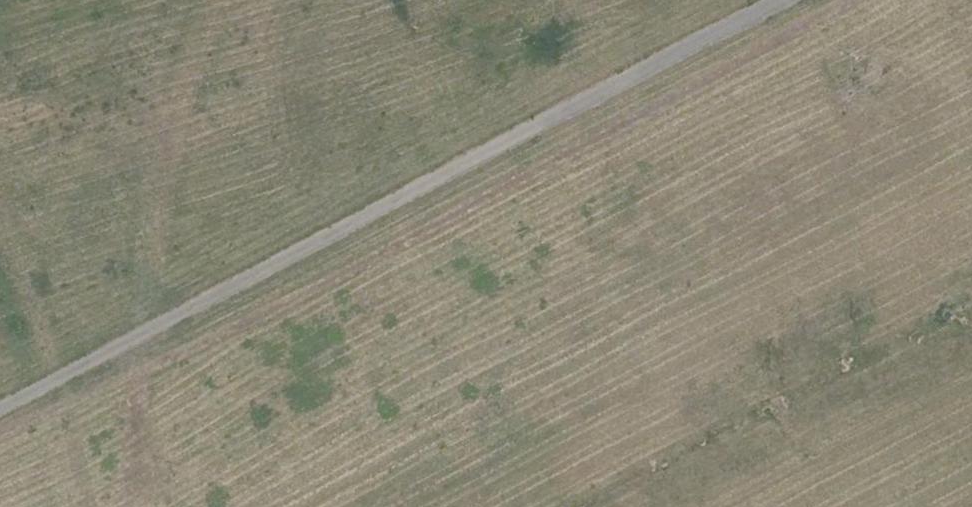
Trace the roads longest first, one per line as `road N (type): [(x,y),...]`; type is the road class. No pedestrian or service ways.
road 1 (track): [(0,415),(782,0)]

